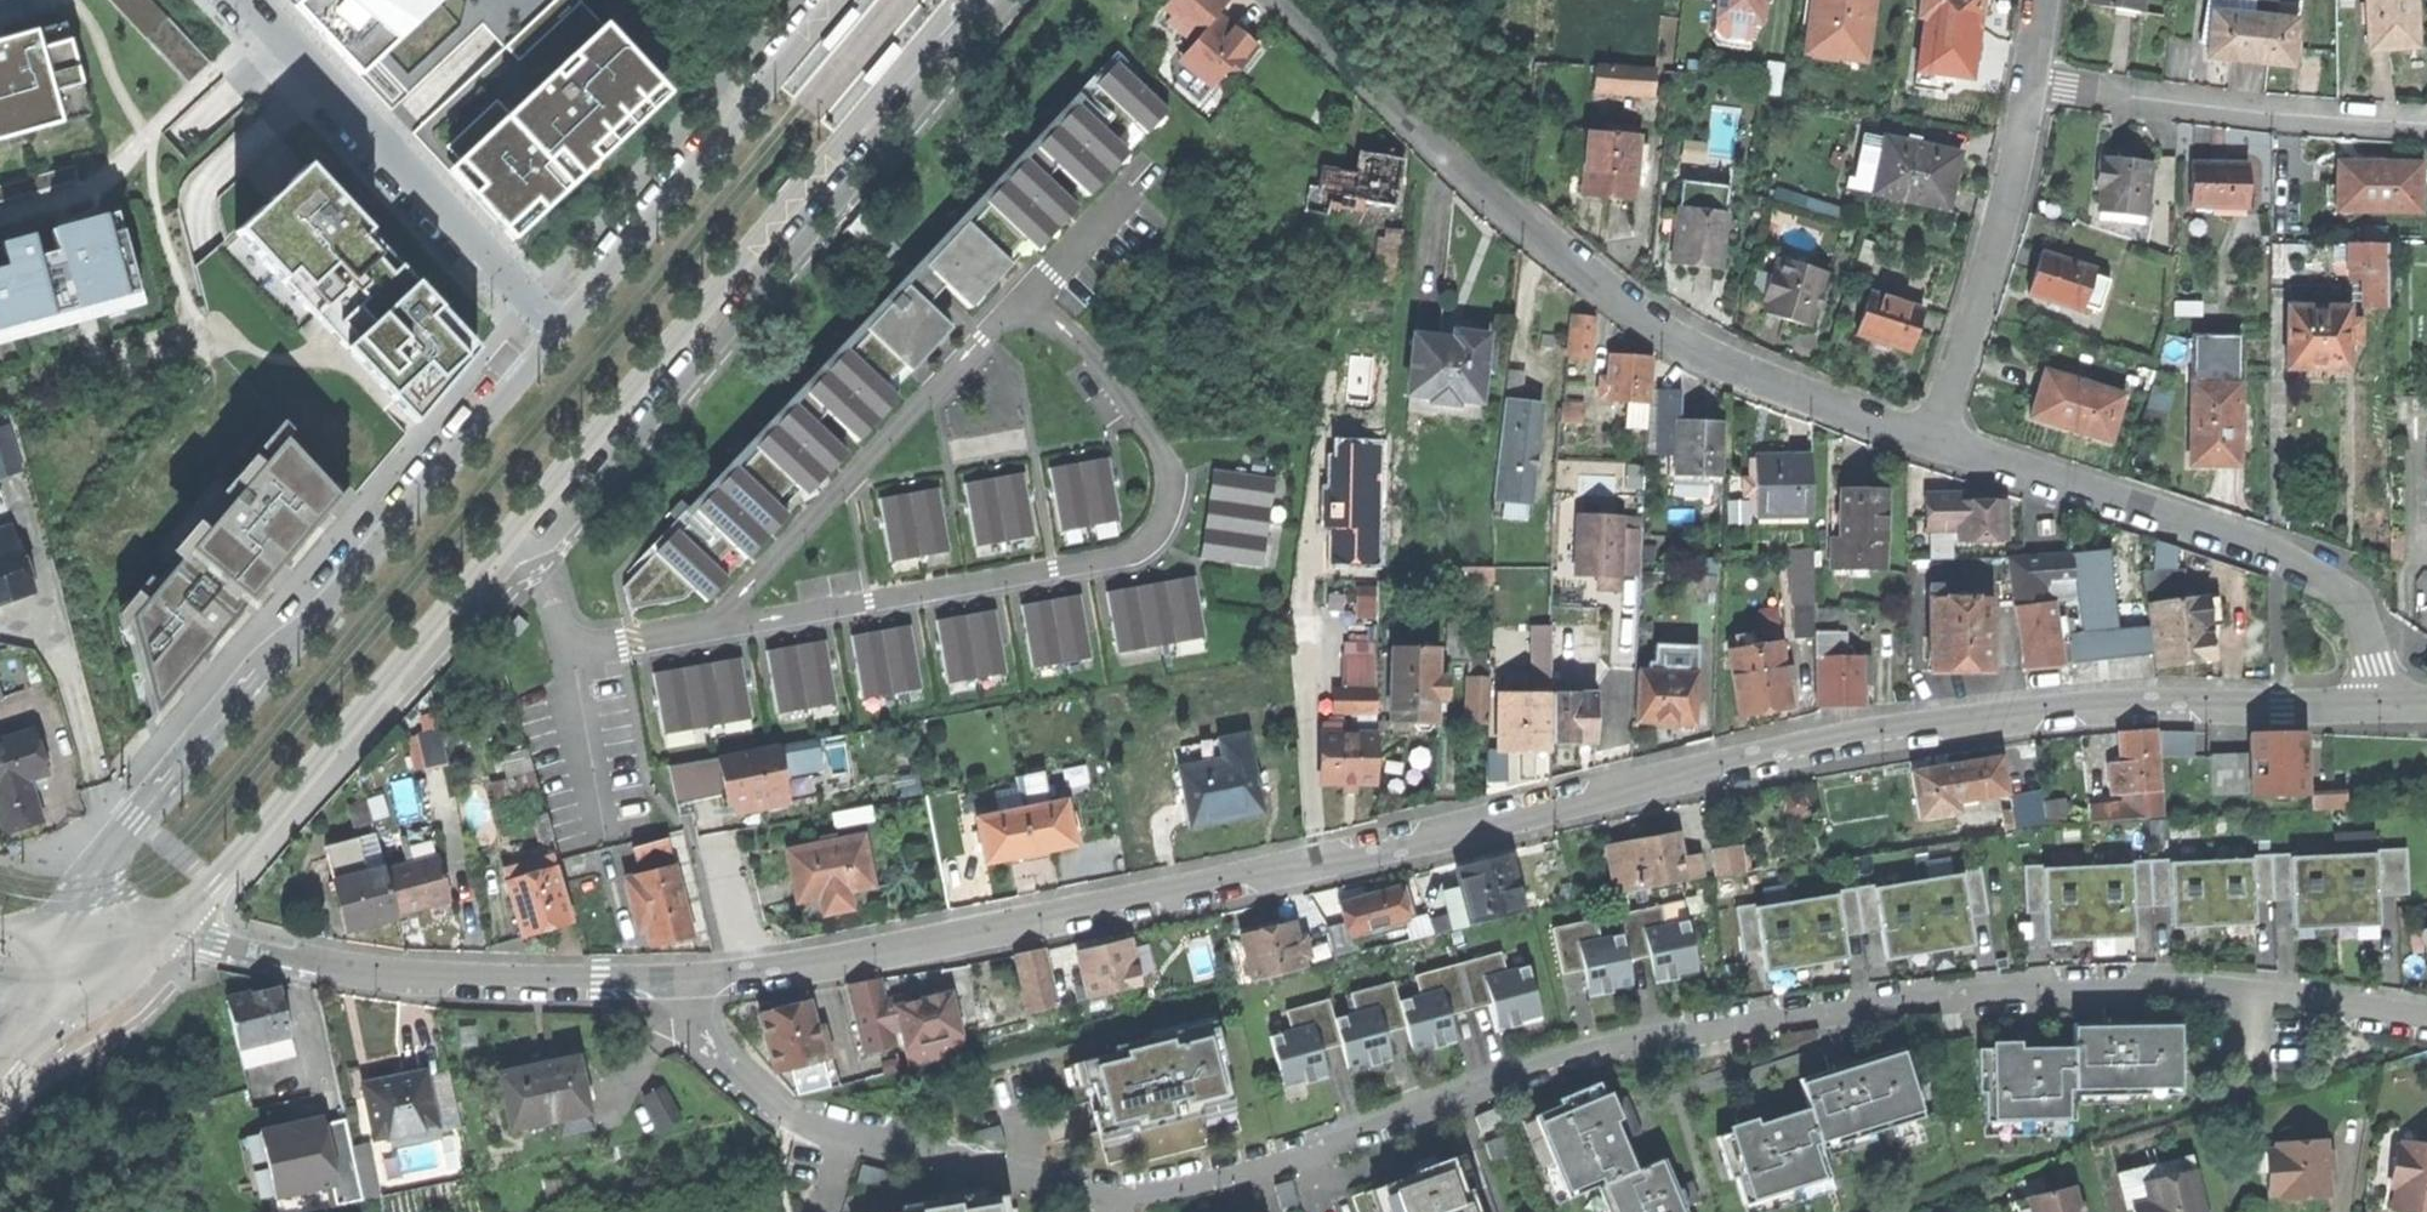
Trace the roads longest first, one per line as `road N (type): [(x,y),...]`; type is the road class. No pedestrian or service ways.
road 1 (residential): [(696,981),(702,1034),(780,1116),(1102,1195),(1187,1189),(1367,1137),(1613,1047),(1778,1020),(2111,988),(2209,988),(2426,1021)]
road 2 (residential): [(2380,704),(2109,702),(1839,733),(1312,865),(872,955),(696,981)]
road 3 (secondary): [(176,928),(971,0)]
road 4 (residential): [(1930,439),(1721,362),(1659,328),(1431,141),(1286,0)]
road 5 (residential): [(711,627),(1106,560),(1149,541),(1171,490),(1161,448),(1097,352),(1029,294)]
road 6 (secondary): [(562,331),(107,854)]
road 7 (residential): [(2380,704),(2359,618),(2341,591),(2309,570),(2256,543),(1930,439)]
road 8 (residential): [(696,981),(441,977),(327,962),(176,928)]
road 9 (residential): [(1029,294),(711,627)]
road 10 (residential): [(562,331),(250,0)]
road 11 (secondary): [(839,0),(562,331)]
road 12 (residential): [(2426,124),(2030,84)]
road 13 (residential): [(2030,84),(1996,246),(1930,439)]
road 14 (residential): [(574,650),(711,627)]
road 15 (residential): [(1121,198),(1029,294)]
road 16 (secondary): [(0,1061),(41,1015),(67,961)]

